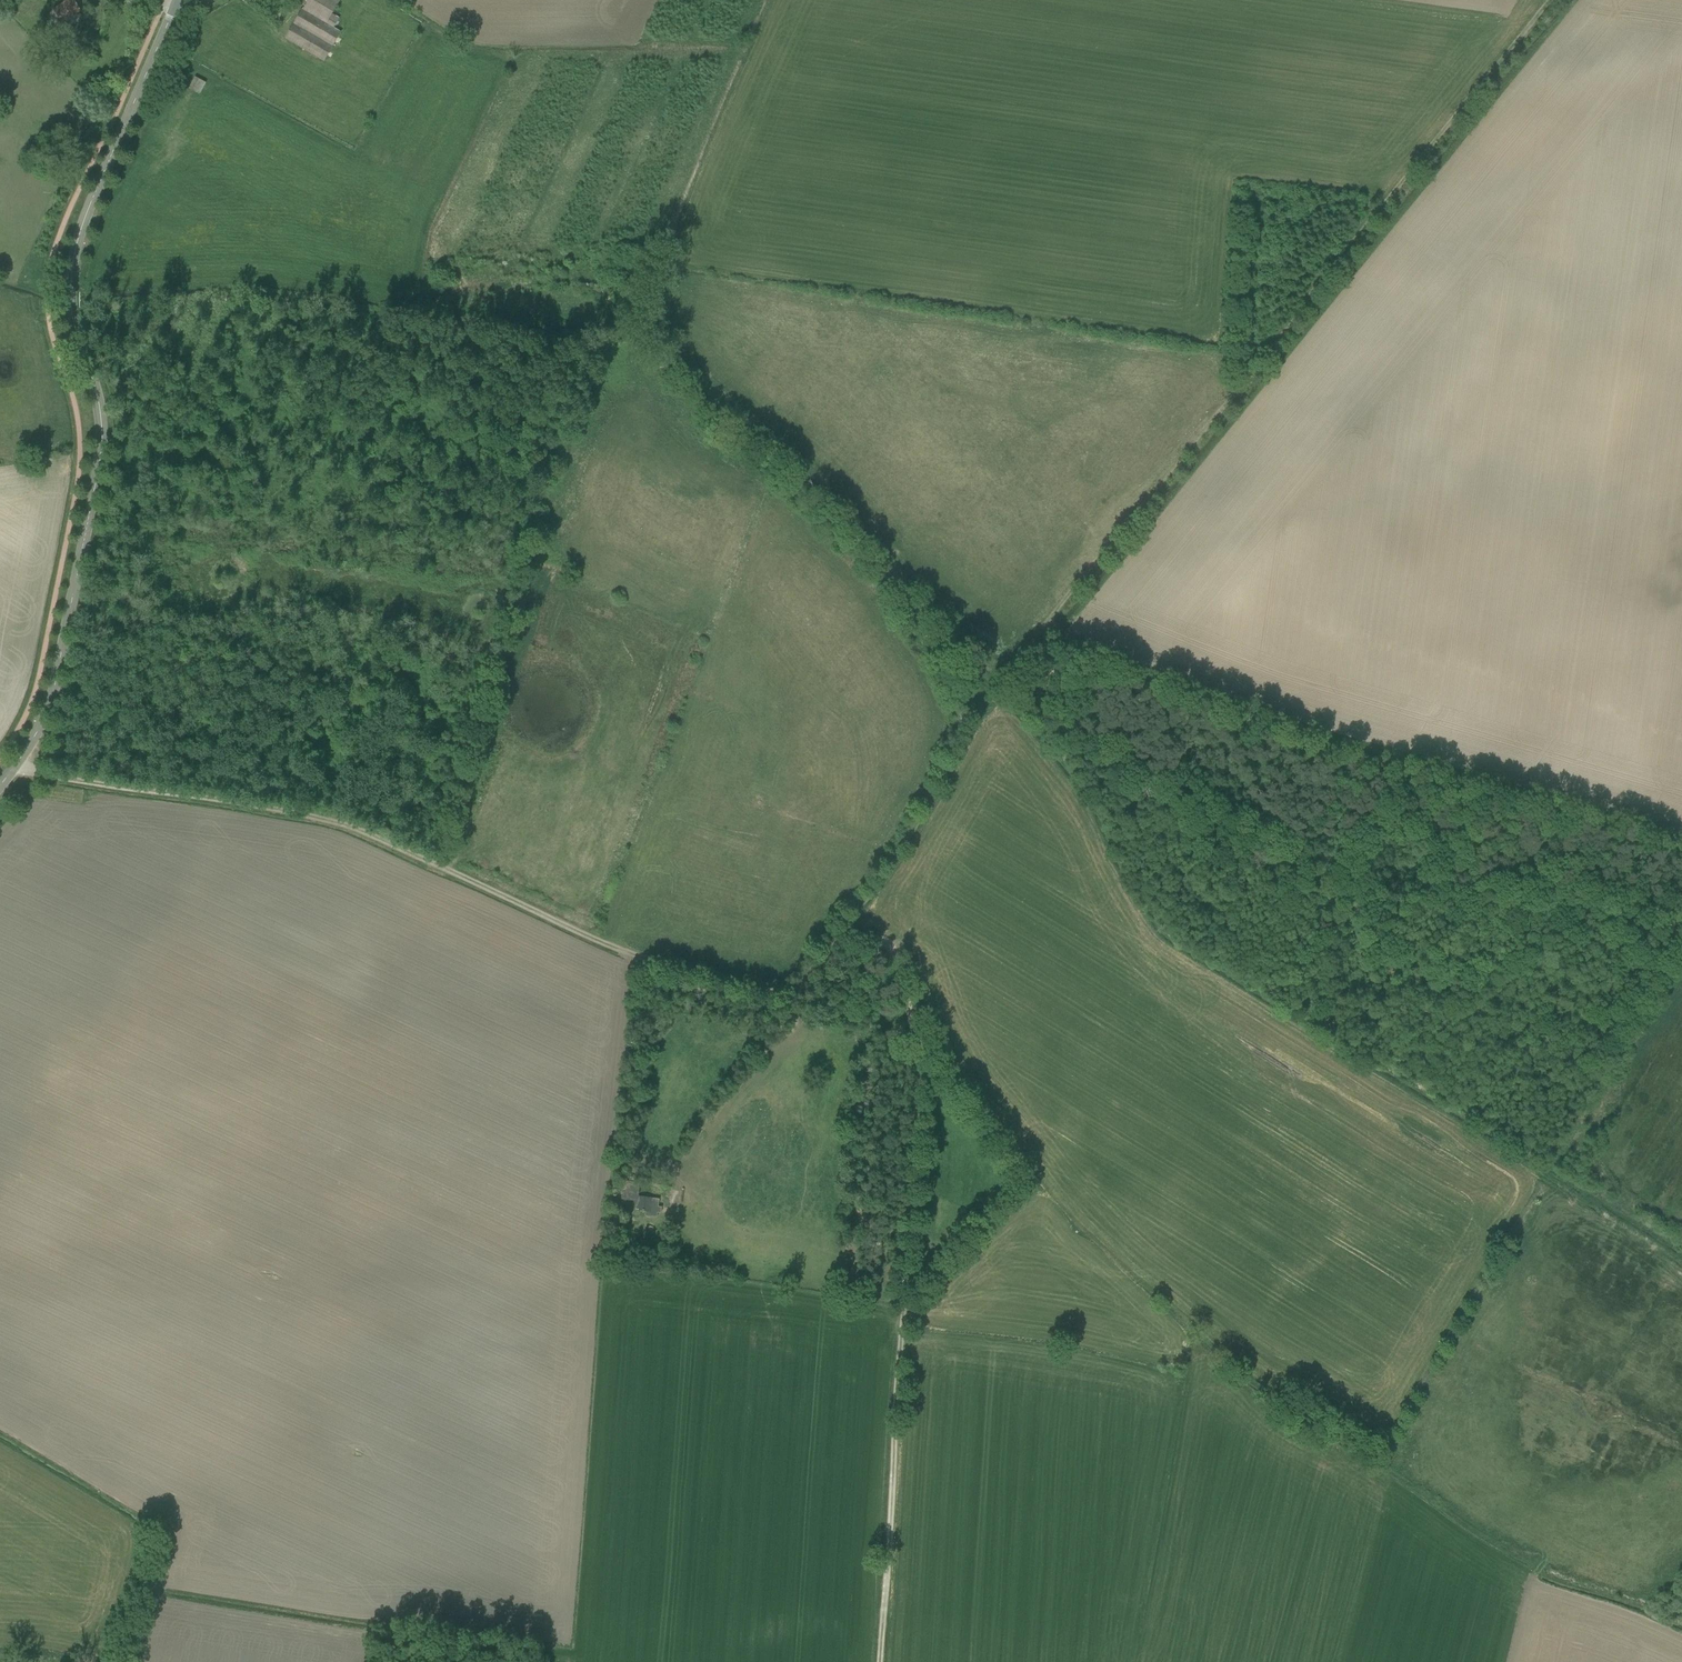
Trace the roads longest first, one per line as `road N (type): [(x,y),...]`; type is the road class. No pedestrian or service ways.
road 1 (tertiary): [(0,785),(54,690),(102,450),(100,407),(71,315),(76,244),(177,0)]
road 2 (track): [(842,933),(892,951),(920,1053),(880,1661)]

